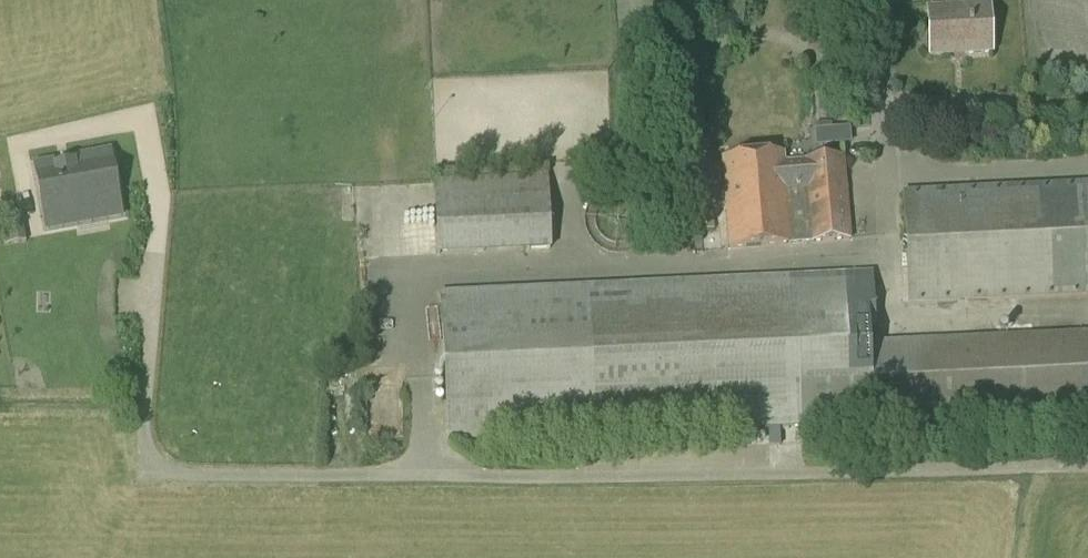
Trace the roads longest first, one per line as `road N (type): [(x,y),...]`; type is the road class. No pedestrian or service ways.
road 1 (unclassified): [(1087,469),(172,475),(152,458),(145,435),(166,219),(165,143)]

